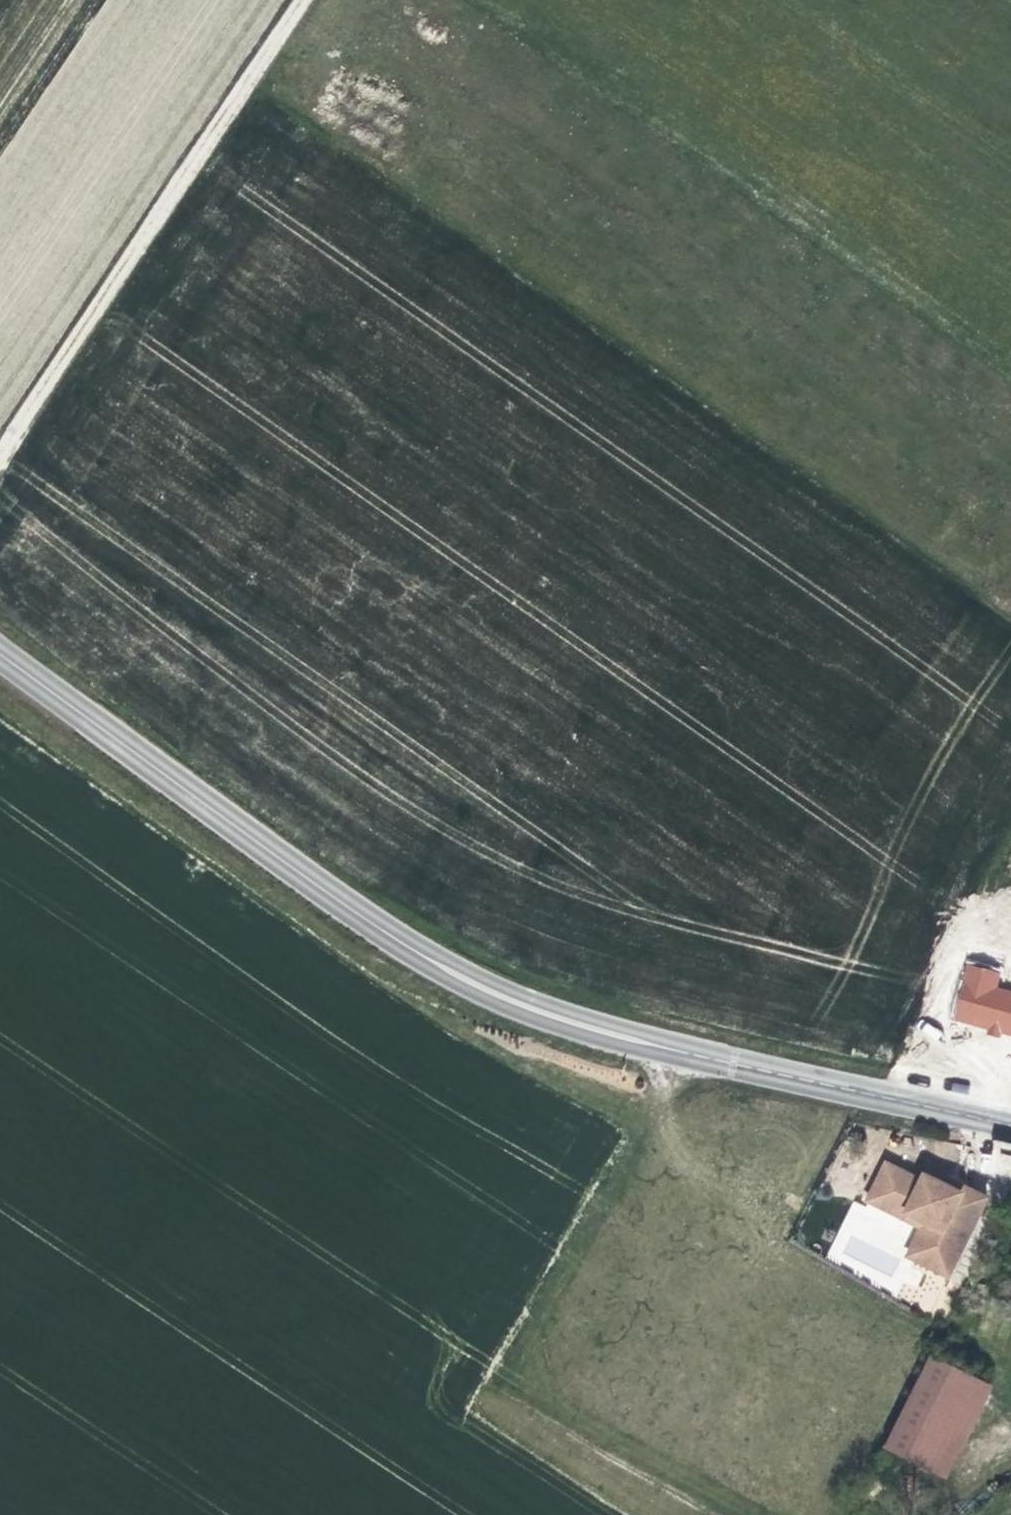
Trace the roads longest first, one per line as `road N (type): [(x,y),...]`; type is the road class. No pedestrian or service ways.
road 1 (tertiary): [(0,651),(370,920),(552,1014),(1010,1124)]
road 2 (track): [(687,1049),(503,1382),(738,1514)]
road 3 (track): [(311,0),(0,454)]

